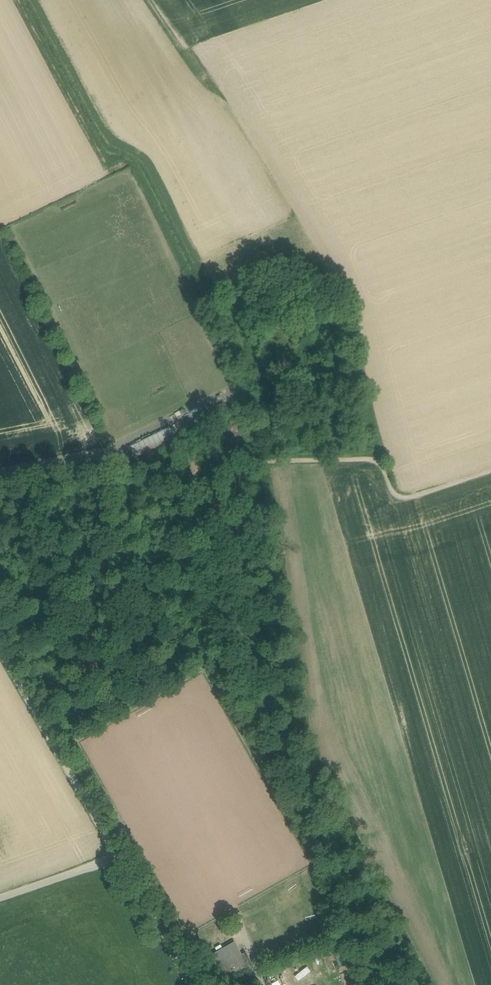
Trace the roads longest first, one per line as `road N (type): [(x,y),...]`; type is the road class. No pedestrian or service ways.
road 1 (residential): [(0,896),(130,852),(202,984)]
road 2 (track): [(0,654),(130,852)]

